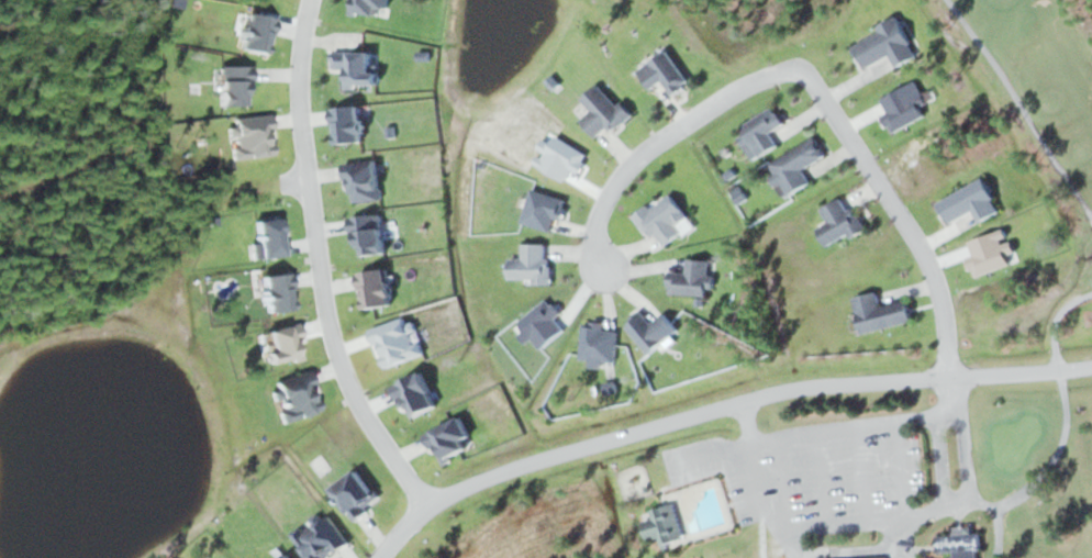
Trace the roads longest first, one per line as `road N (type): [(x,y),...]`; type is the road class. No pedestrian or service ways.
road 1 (residential): [(1091,364),(755,392),(453,493),(397,529),(372,557)]
road 2 (residential): [(937,379),(943,313),(928,264),(824,96),(799,69),(739,91),(625,170),(595,230),(601,278)]
road 3 (residential): [(421,514),(350,393),(324,309),(299,113),(309,0)]

